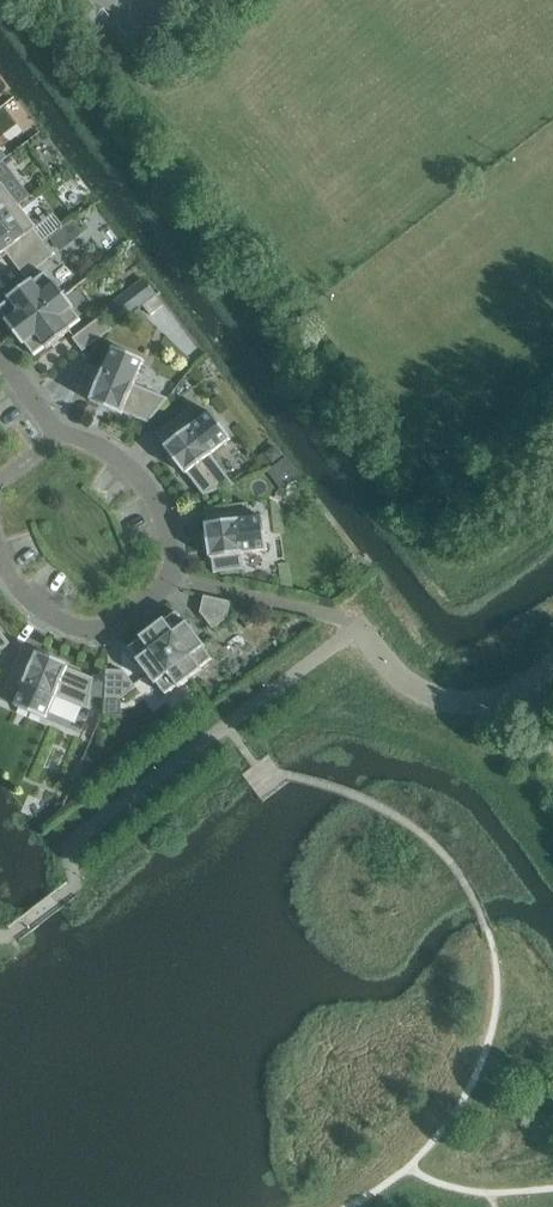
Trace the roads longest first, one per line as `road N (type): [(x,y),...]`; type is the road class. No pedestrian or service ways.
road 1 (unclassified): [(552,665),(518,691),(474,699),(407,681),(359,625),(169,575)]
road 2 (residential): [(0,557),(32,600),(88,627),(112,622),(169,575)]
road 3 (residential): [(169,575),(162,515),(141,480),(114,456),(59,432)]

